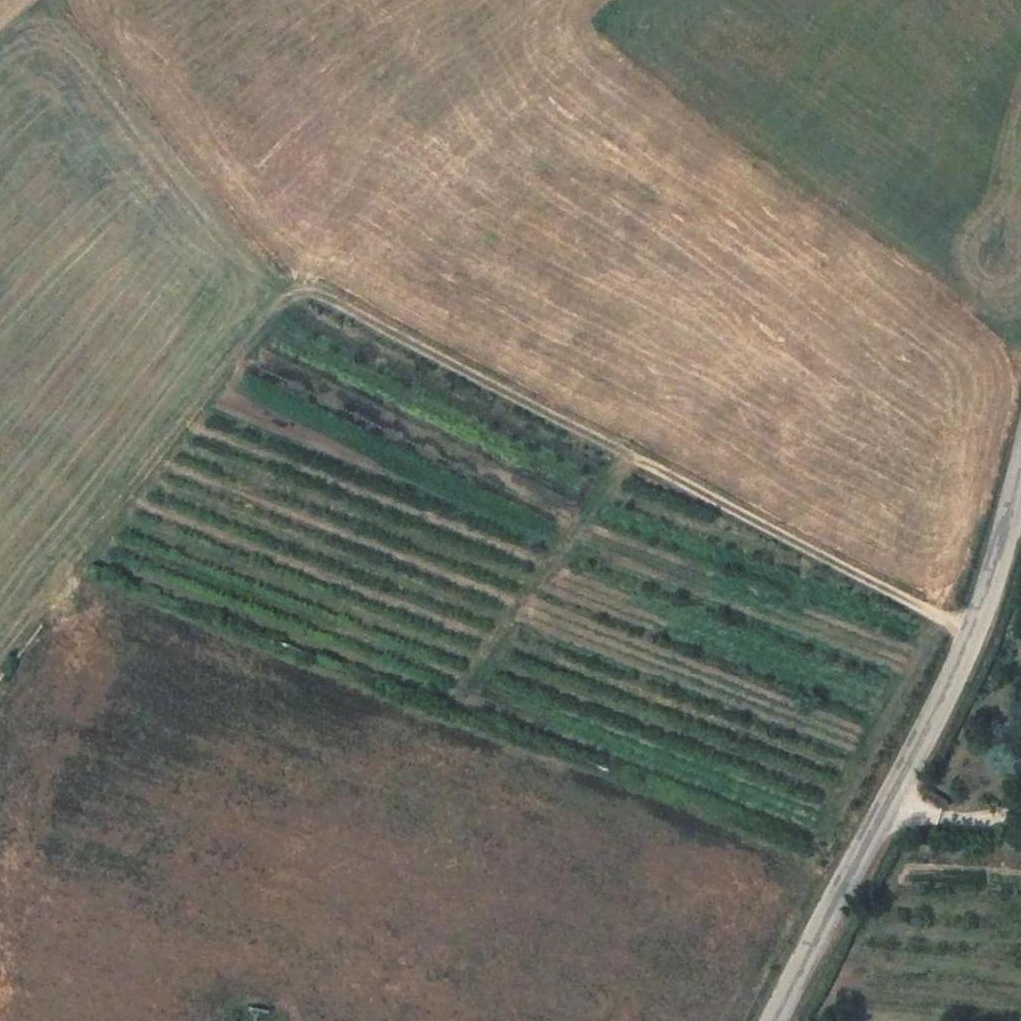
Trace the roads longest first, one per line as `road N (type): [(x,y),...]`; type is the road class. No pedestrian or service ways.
road 1 (unclassified): [(1020,471),(970,641),(780,1020)]

